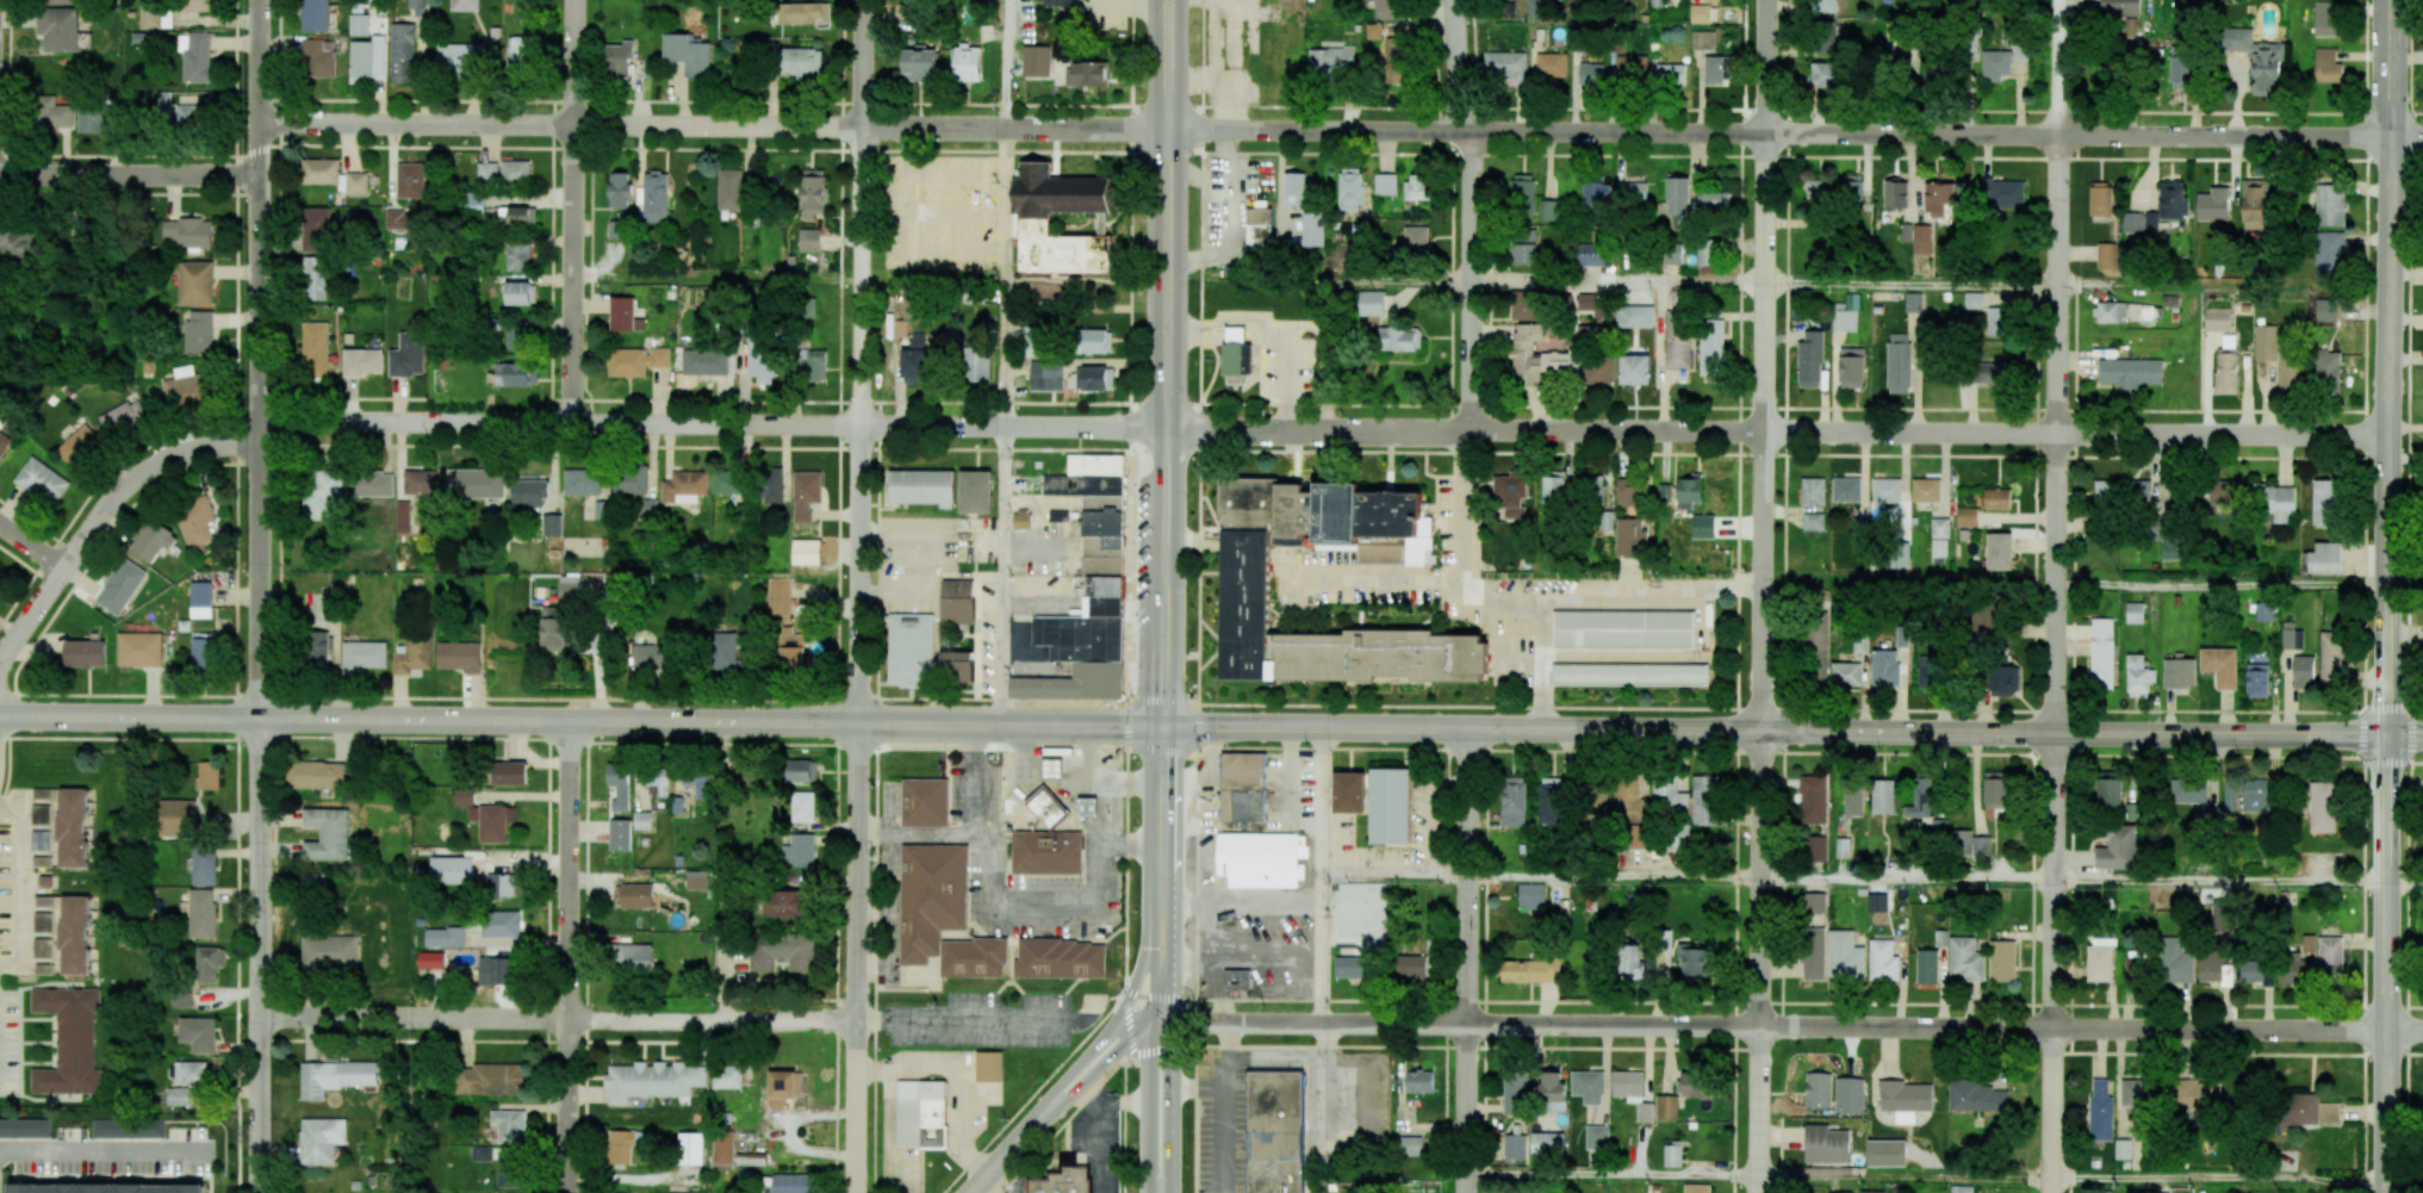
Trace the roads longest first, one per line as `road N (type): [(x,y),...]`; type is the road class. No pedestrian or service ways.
road 1 (residential): [(1168,130),(2422,138)]
road 2 (residential): [(1170,1018),(2422,1031)]
road 3 (secondary): [(1162,725),(2387,735)]
road 4 (residential): [(1166,427),(2387,436)]
road 5 (residential): [(1759,1192),(1768,0)]
road 6 (residential): [(2052,1192),(2059,136)]
road 7 (residential): [(259,124),(1168,130)]
road 8 (residential): [(259,423),(1166,427)]
road 9 (secondary): [(256,719),(1162,725)]
road 10 (secondary): [(2387,735),(2389,0)]
road 11 (residential): [(858,723),(865,0)]
road 12 (residential): [(256,719),(259,0)]
road 13 (residential): [(257,1017),(856,1020)]
road 14 (secondary): [(1162,725),(1168,130)]
road 15 (residential): [(257,1192),(256,719)]
road 16 (residential): [(565,1192),(567,721)]
road 17 (residential): [(854,1192),(858,723)]
road 18 (residential): [(1466,1192),(1470,729)]
road 19 (secondary): [(2387,1192),(2387,735)]
road 20 (residential): [(573,423),(575,0)]
road 21 (residential): [(0,667),(126,485),(174,456),(259,446)]
road 22 (residential): [(1471,430),(1474,131)]
road 23 (residential): [(0,174),(259,175)]
road 24 (secondary): [(0,716),(256,719)]
road 25 (secondary): [(987,1173),(1149,1018)]
road 26 (secondary): [(1118,1026),(987,1173)]
road 27 (secondary): [(1149,1018),(1149,1173),(1160,1192)]
road 28 (secondary): [(1161,1192),(1169,1174),(1170,1018)]
road 29 (secondary): [(1162,896),(1162,725)]
road 30 (residential): [(2059,136),(2060,0)]
road 31 (residential): [(1461,131),(1454,0)]
road 32 (secondary): [(1158,0),(1168,130)]
road 33 (secondary): [(1168,130),(1178,0)]

